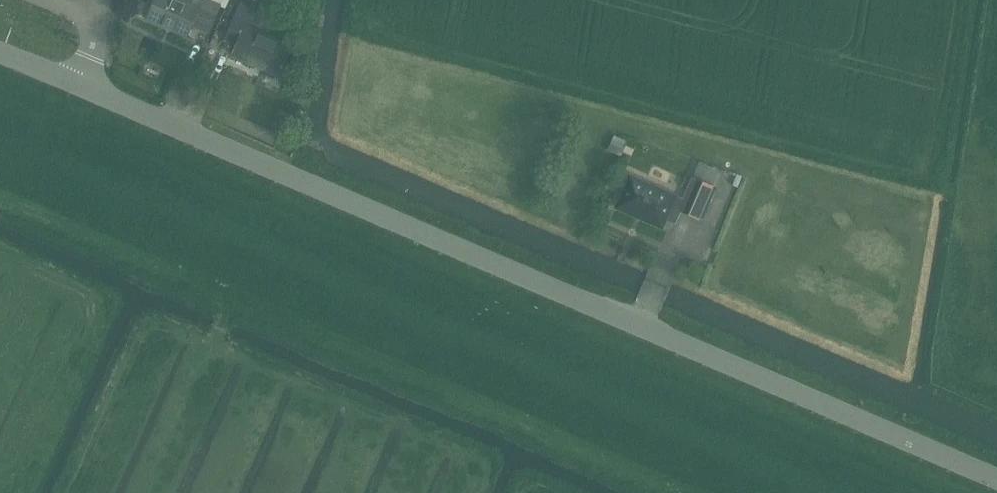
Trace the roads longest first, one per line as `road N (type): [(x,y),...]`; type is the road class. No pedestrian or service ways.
road 1 (unclassified): [(996,484),(78,84)]

